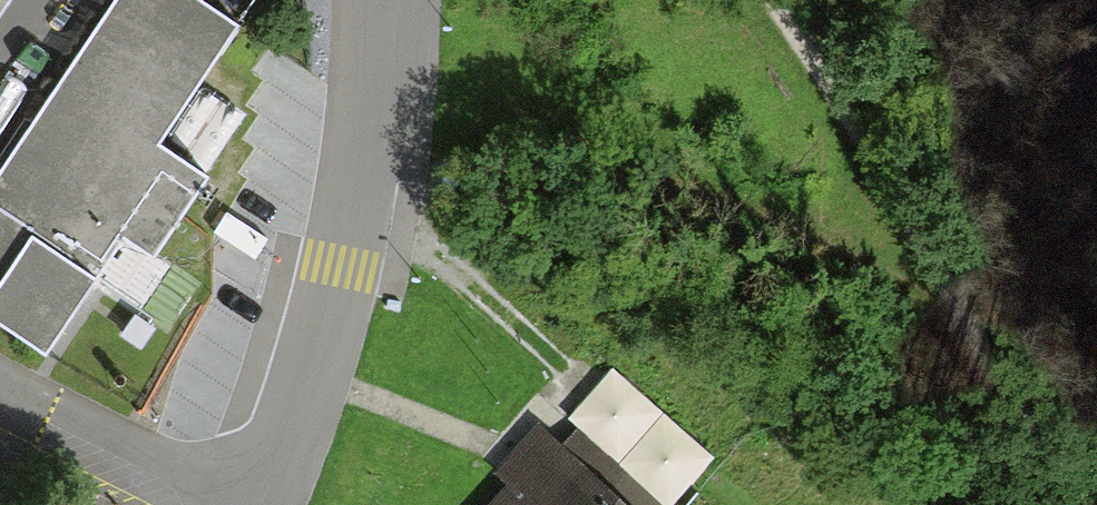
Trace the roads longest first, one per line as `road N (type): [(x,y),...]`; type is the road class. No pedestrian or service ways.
road 1 (track): [(368,164),(417,169),(495,154),(586,159),(956,306)]
road 2 (track): [(757,0),(956,306),(1096,499)]
road 3 (unclassified): [(267,504),(313,382),(368,164),(377,0)]

